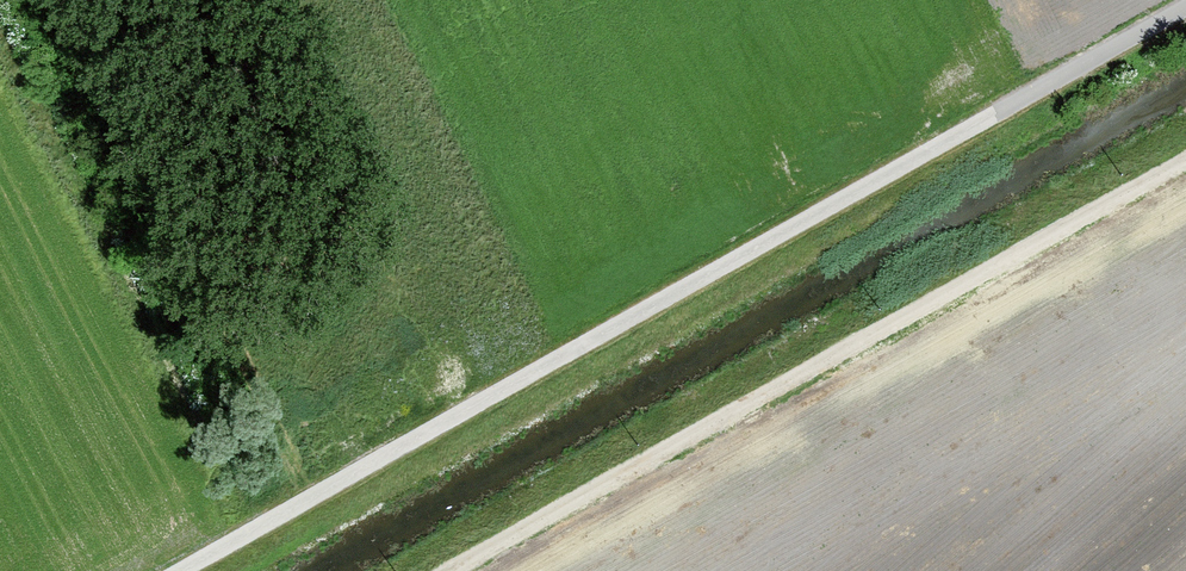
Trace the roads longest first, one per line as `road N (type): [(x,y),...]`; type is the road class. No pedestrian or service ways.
road 1 (track): [(1185,13),(191,570)]
road 2 (track): [(450,570),(1185,168)]

